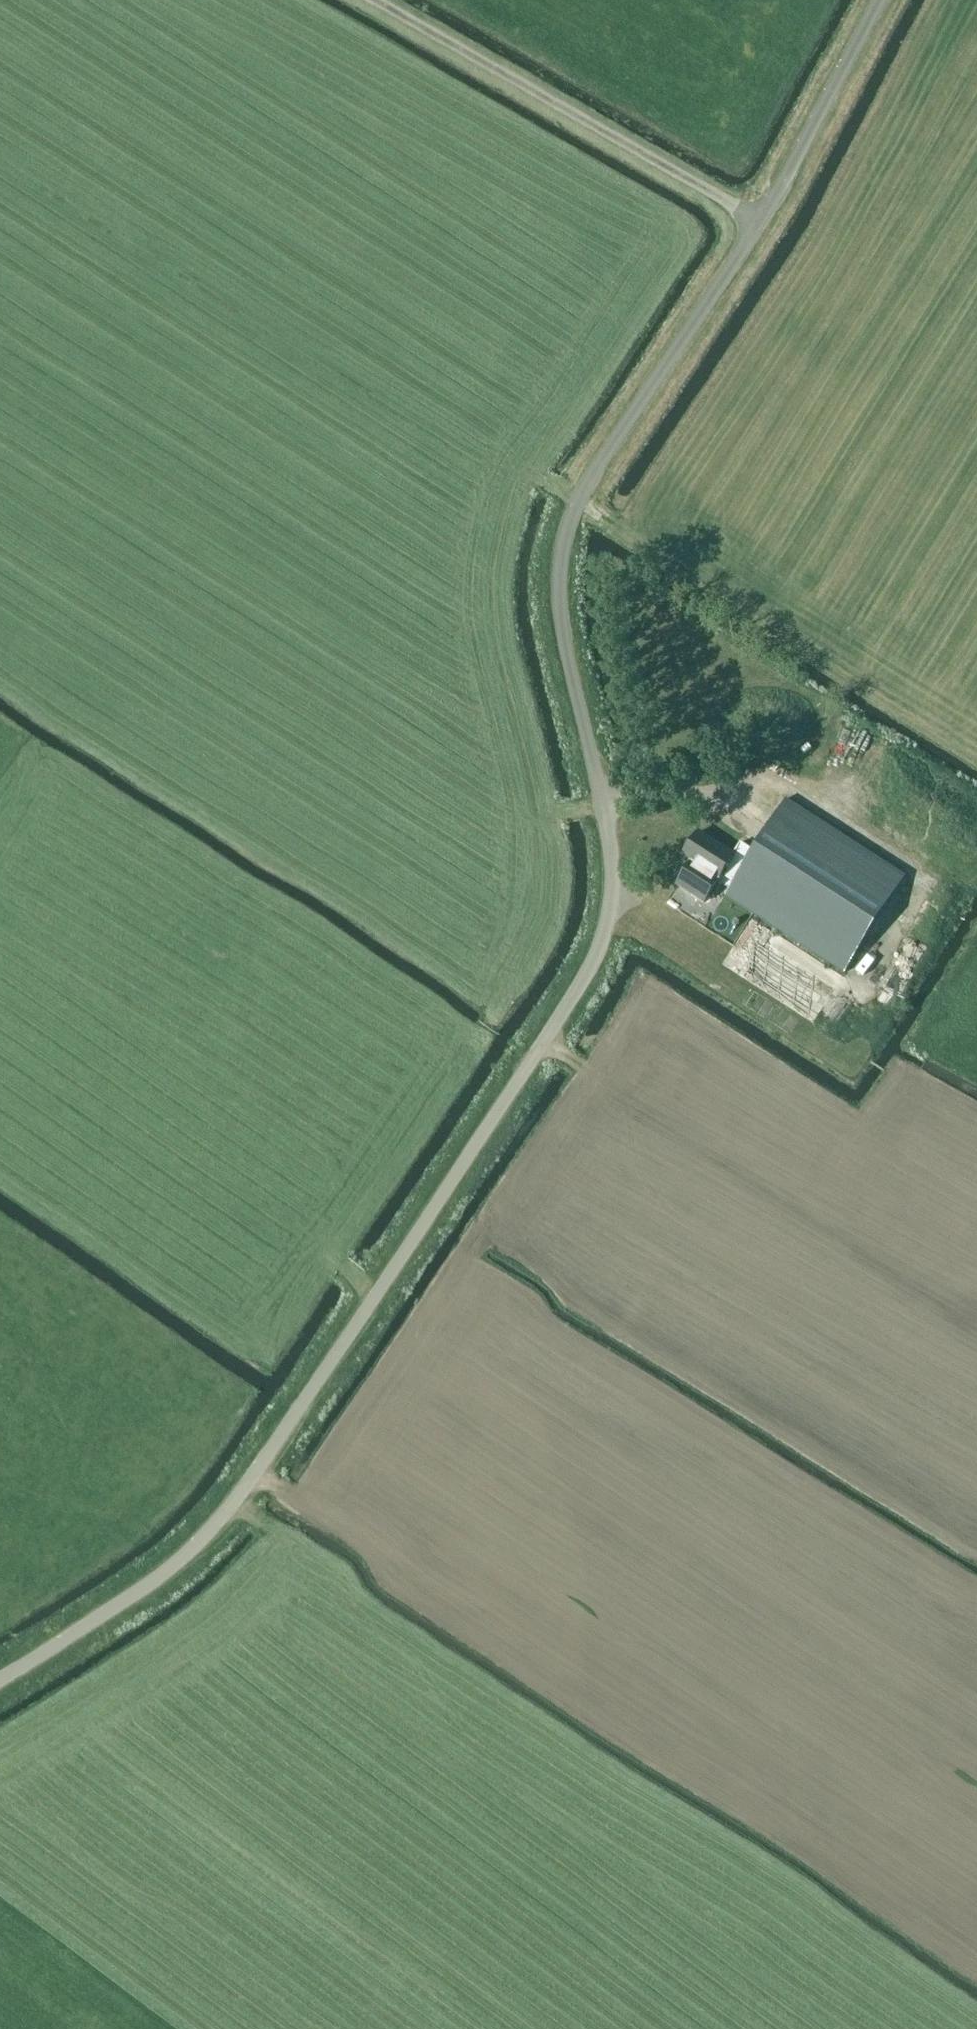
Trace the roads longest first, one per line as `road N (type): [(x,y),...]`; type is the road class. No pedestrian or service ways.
road 1 (unclassified): [(0,1679),(153,1581),(205,1536),(374,1299),(584,975),(606,923),(611,873),(559,607),(568,526),(595,470),(778,189),(878,0)]

